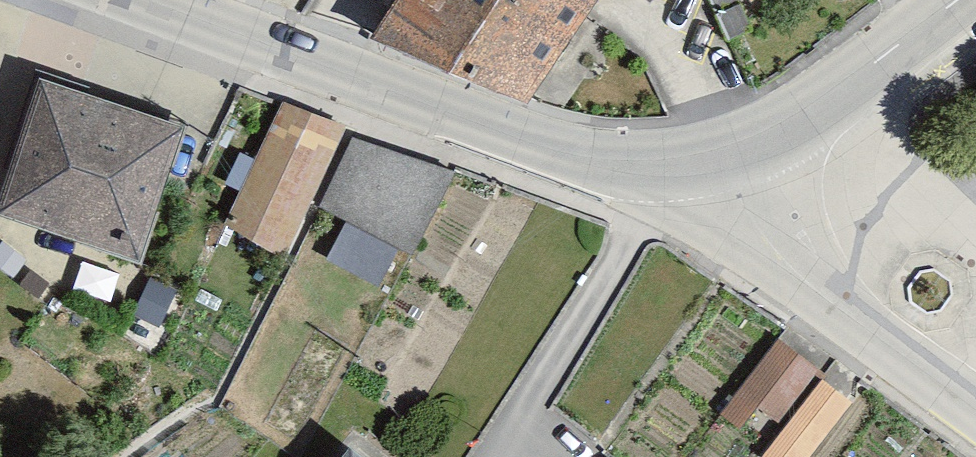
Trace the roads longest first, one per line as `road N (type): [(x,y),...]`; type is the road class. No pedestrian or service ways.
road 1 (secondary): [(136,0),(370,88),(580,144),(733,144)]
road 2 (residential): [(733,144),(798,290),(975,411)]
road 3 (secondary): [(733,144),(832,97),(959,0)]

